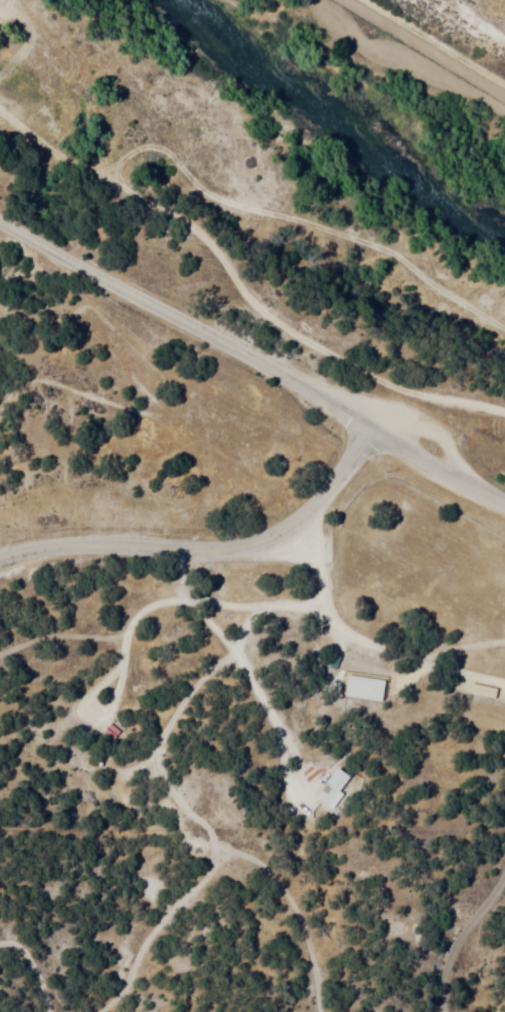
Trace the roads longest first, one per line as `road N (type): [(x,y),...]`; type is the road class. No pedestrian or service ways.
road 1 (residential): [(377,427),(0,221)]
road 2 (secondary): [(0,565),(101,545),(251,545),(291,527),(322,500),(377,427)]
road 3 (track): [(504,870),(445,953),(440,1011)]
road 4 (track): [(504,84),(370,0)]
road 5 (secondary): [(377,427),(504,496)]

